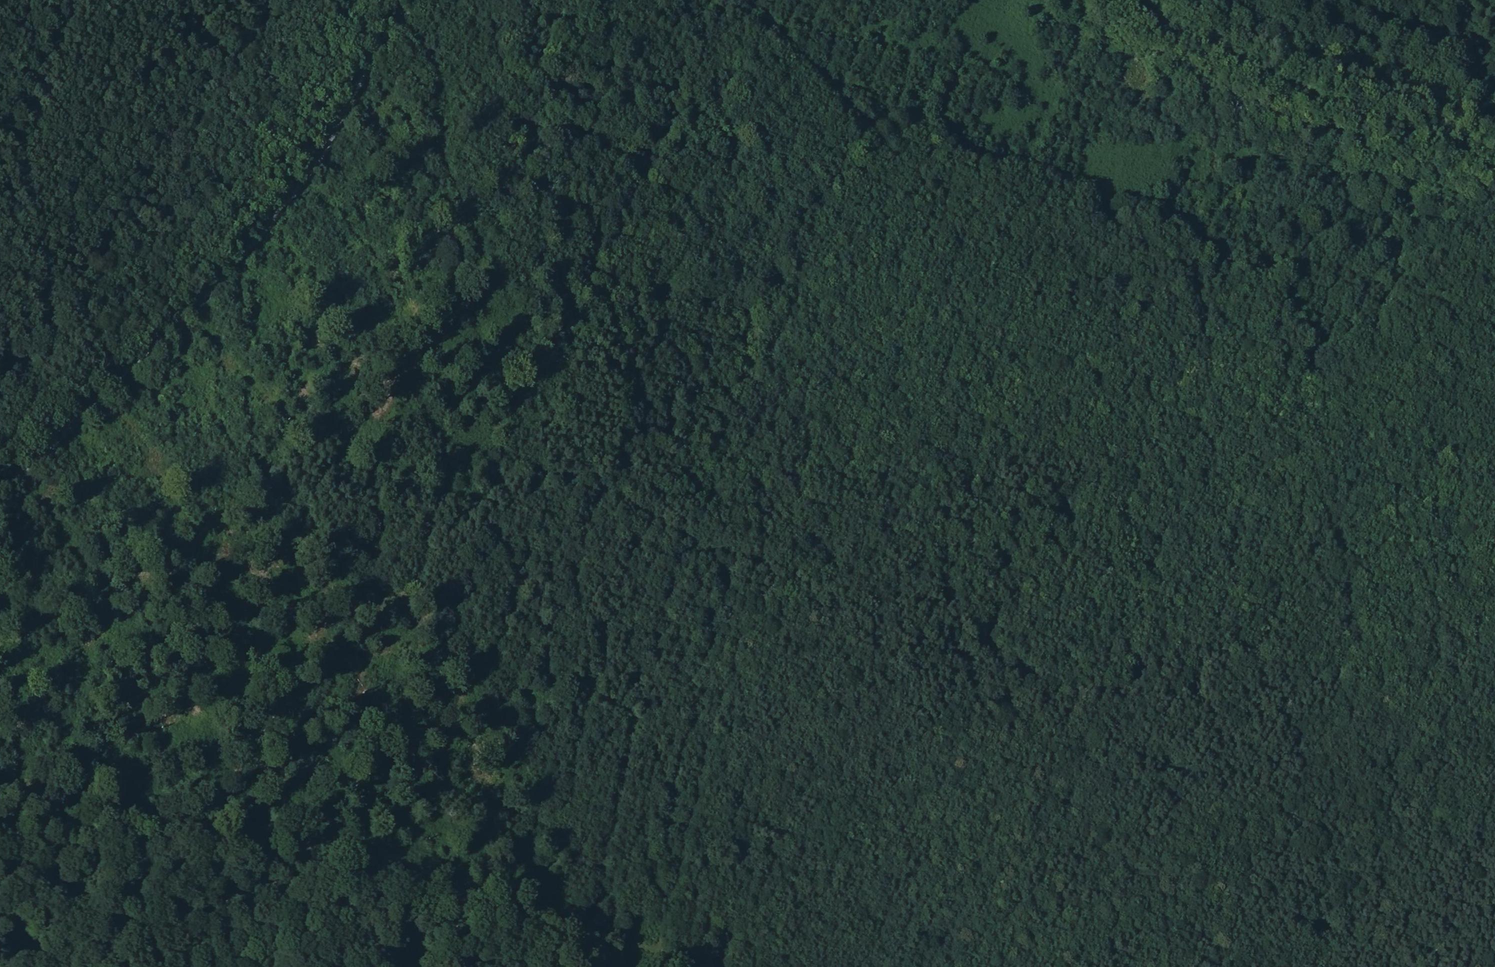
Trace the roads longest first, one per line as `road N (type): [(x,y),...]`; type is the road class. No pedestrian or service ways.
road 1 (track): [(0,775),(721,966)]
road 2 (track): [(424,0),(360,78),(326,151),(271,221),(0,492)]
road 3 (track): [(1138,0),(1319,92),(1494,149)]

